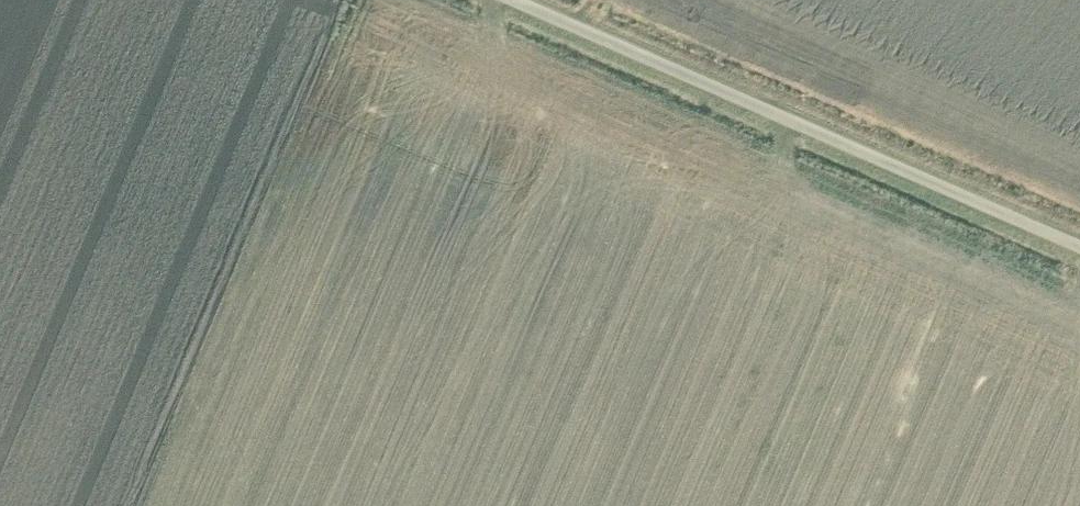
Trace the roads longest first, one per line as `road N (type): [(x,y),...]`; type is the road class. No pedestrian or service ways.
road 1 (track): [(509,0),(1079,249)]

